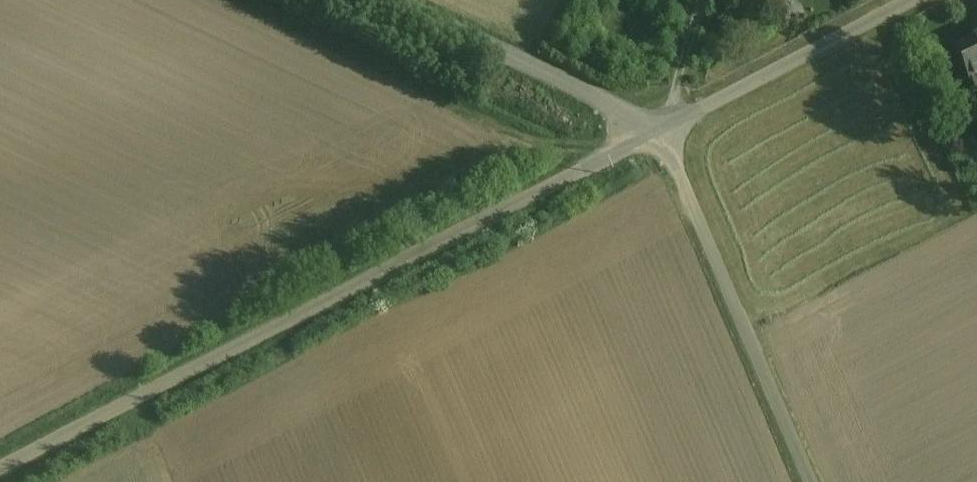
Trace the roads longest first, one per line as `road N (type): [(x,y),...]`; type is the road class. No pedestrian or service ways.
road 1 (unclassified): [(660,135),(0,469)]
road 2 (unclassified): [(660,135),(810,481)]
road 3 (unclassified): [(376,0),(660,135)]
road 4 (unclassified): [(917,0),(660,135)]

